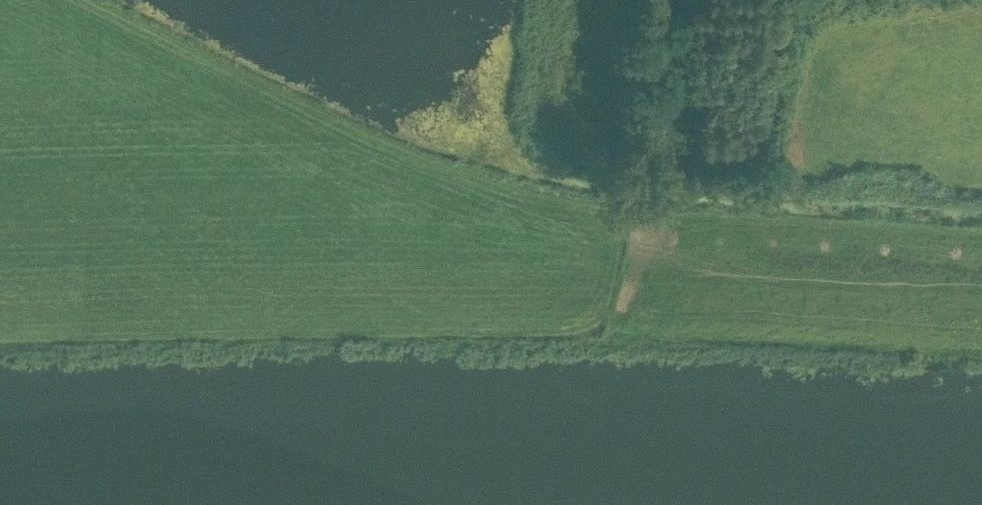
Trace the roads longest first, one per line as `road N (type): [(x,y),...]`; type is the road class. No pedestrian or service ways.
road 1 (track): [(606,215),(618,92),(613,0)]

